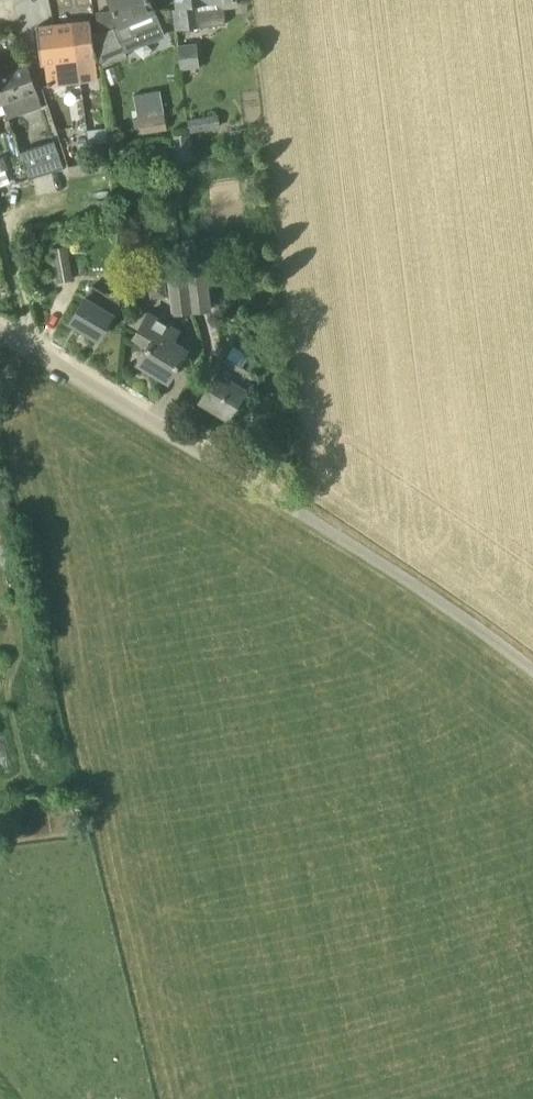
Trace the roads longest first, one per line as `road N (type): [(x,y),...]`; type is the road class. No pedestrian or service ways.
road 1 (unclassified): [(532,682),(309,525),(0,332)]

